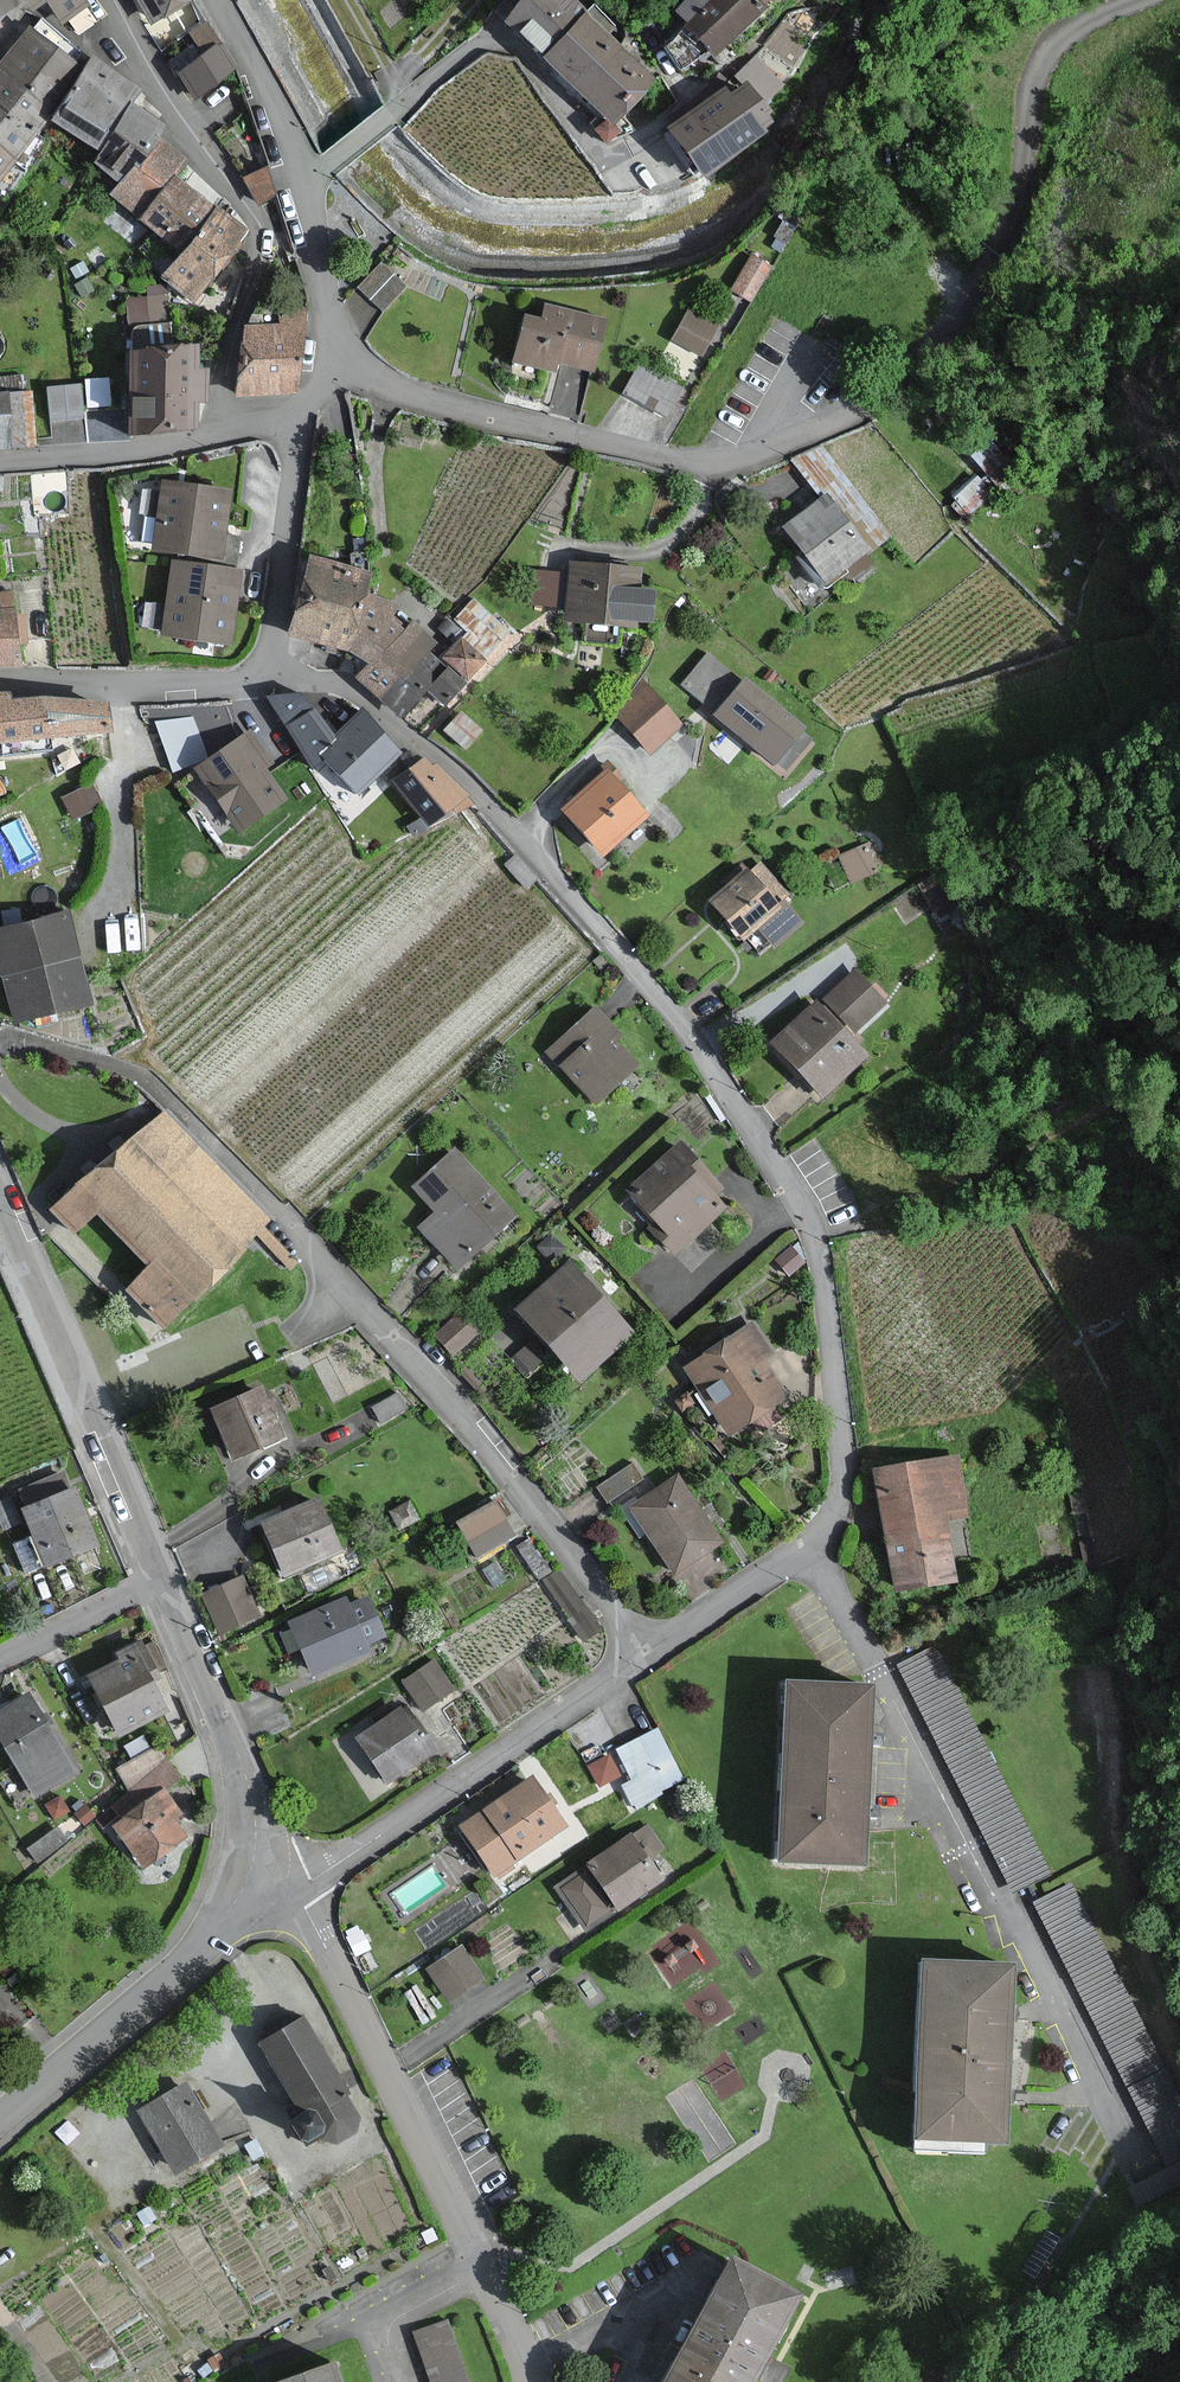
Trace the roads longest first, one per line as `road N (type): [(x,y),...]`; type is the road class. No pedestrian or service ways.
road 1 (residential): [(640,1655),(759,1580),(831,1517),(839,1433),(821,1245),(780,1166),(678,1020),(477,794),(346,690),(267,681)]
road 2 (residential): [(0,1040),(27,1040),(145,1078),(460,1415),(640,1655)]
road 3 (residential): [(253,1884),(305,1913),(503,2309),(531,2381)]
road 4 (track): [(1142,0),(1082,23),(1049,51),(1031,95),(1021,188),(997,250),(928,342),(886,384),(826,425)]
road 5 (residential): [(320,354),(453,406),(716,460),(745,459),(826,425)]
road 6 (residential): [(256,1873),(322,1872),(640,1655)]
road 7 (residential): [(158,1577),(0,1189)]
road 8 (residential): [(218,0),(306,180),(320,354)]
road 9 (residential): [(0,2121),(198,1953),(253,1884)]
road 10 (residential): [(256,1873),(256,1826),(243,1778),(158,1577)]
road 11 (residential): [(0,458),(113,450),(305,414)]
road 12 (residential): [(260,234),(112,0)]
road 13 (residential): [(305,414),(267,681)]
road 14 (residential): [(267,681),(0,683)]
road 15 (residential): [(0,1661),(158,1577)]

